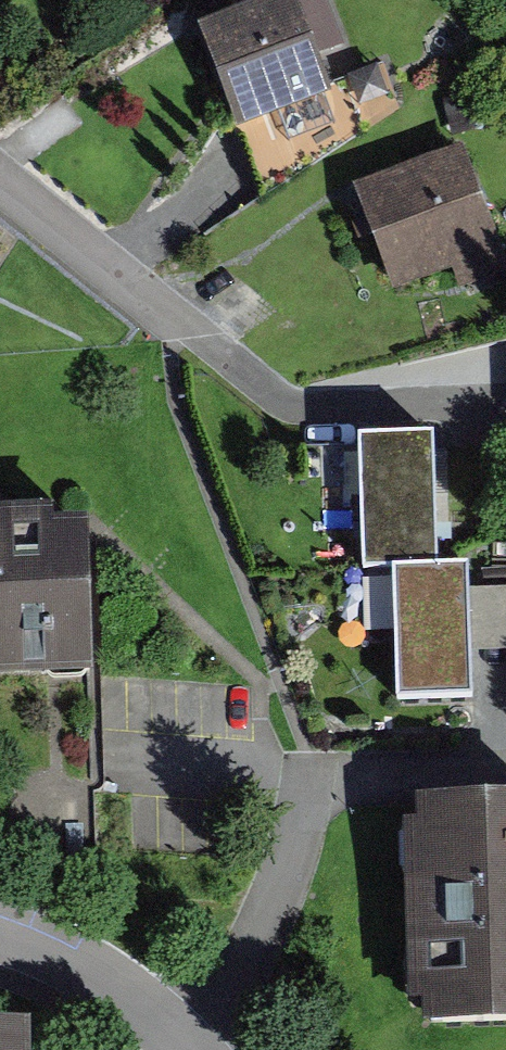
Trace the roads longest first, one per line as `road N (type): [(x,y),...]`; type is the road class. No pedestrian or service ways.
road 1 (residential): [(0,169),(46,196),(157,298),(300,408),(505,409)]
road 2 (residential): [(190,1049),(69,970),(0,949)]

